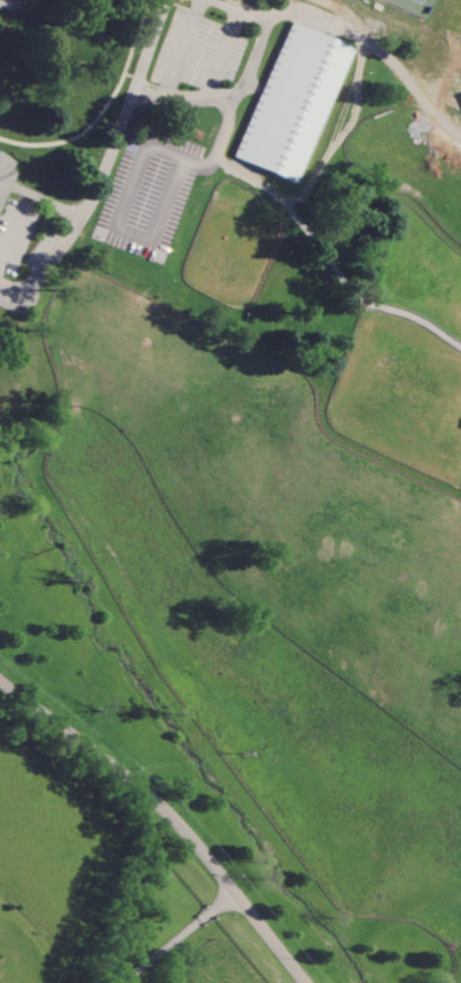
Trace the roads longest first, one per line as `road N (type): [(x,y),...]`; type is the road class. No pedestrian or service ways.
road 1 (residential): [(0,677),(165,806),(308,982)]
road 2 (residential): [(0,282),(31,281),(88,210),(170,0)]

